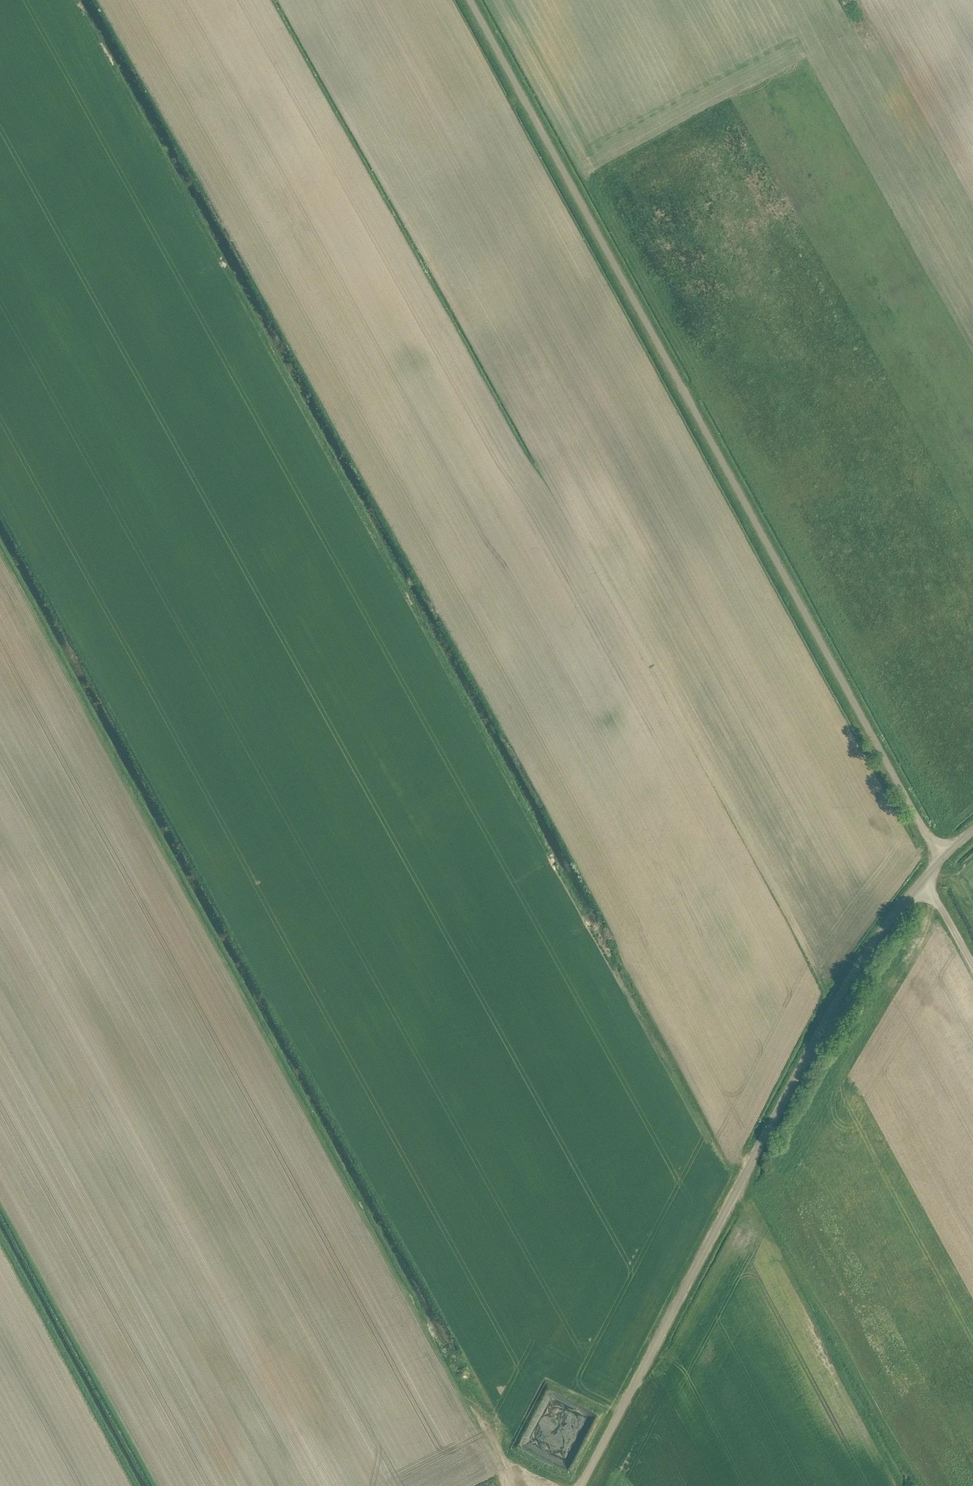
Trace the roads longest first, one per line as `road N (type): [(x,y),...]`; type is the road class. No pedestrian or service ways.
road 1 (unclassified): [(940,862),(469,0)]
road 2 (unclassified): [(581,1485),(855,966),(924,879)]

